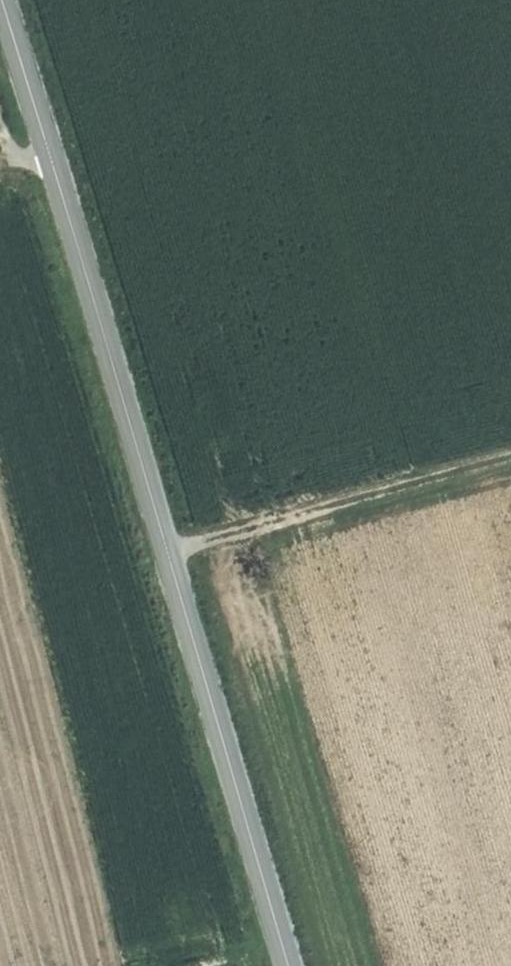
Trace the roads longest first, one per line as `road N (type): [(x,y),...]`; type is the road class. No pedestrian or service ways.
road 1 (tertiary): [(3,0),(289,965)]
road 2 (track): [(168,552),(510,465)]

